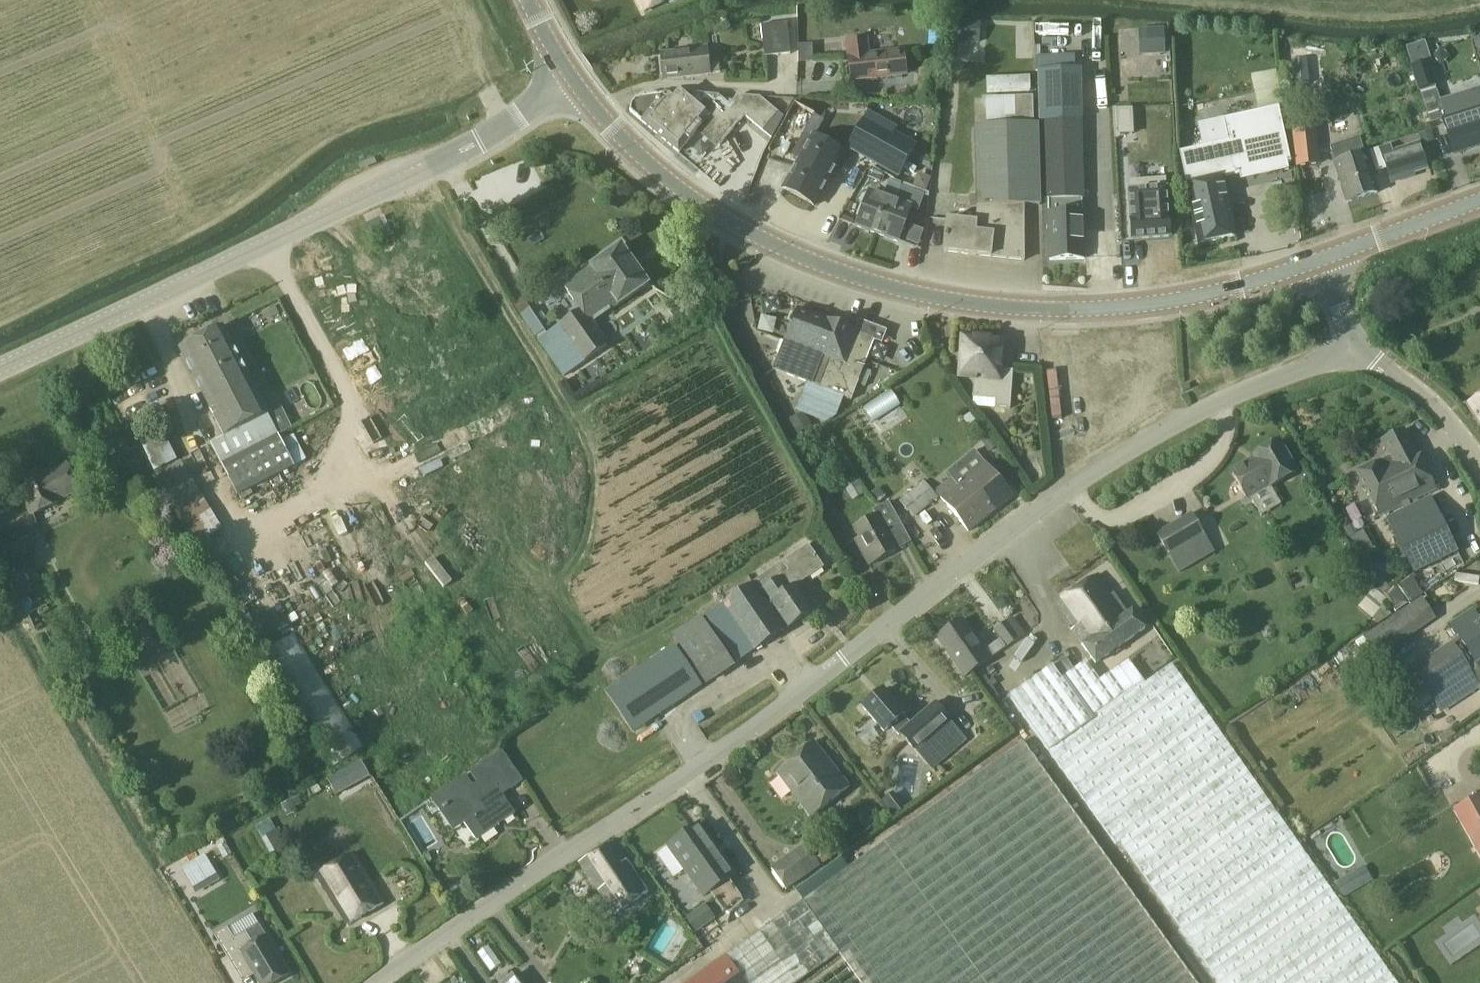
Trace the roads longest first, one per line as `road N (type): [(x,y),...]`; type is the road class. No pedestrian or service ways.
road 1 (residential): [(620,820),(780,715),(893,620),(1084,486),(1190,419),(1355,351)]
road 2 (secondary): [(1321,260),(1231,289),(1140,306),(1028,310),(952,301),(860,279),(730,222),(668,184),(596,112)]
road 3 (tertiary): [(0,366),(515,121),(570,78)]
road 4 (residential): [(596,112),(660,90),(893,97)]
road 5 (unclassified): [(386,982),(620,820)]
road 6 (unclassified): [(1479,465),(1419,392),(1355,351)]
road 7 (secondary): [(1479,203),(1321,260)]

